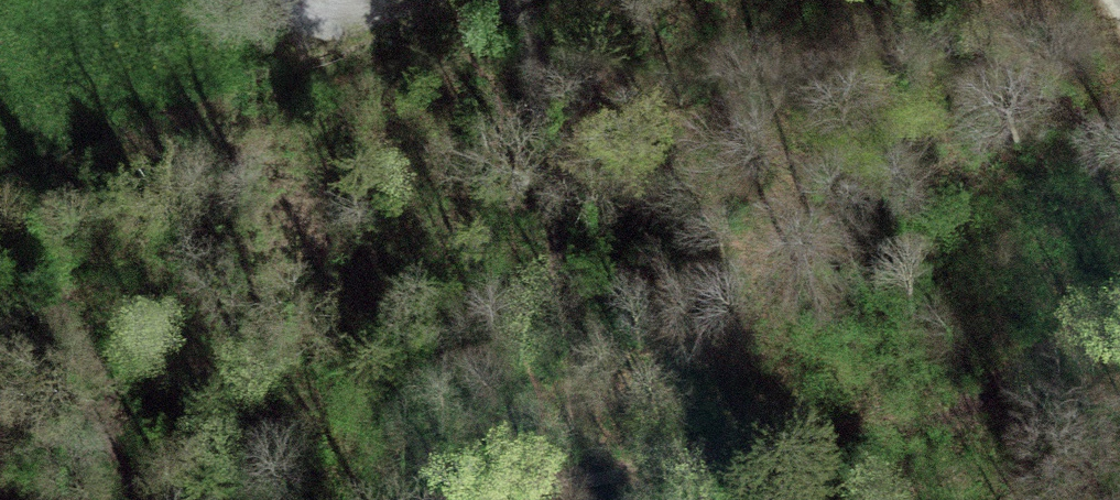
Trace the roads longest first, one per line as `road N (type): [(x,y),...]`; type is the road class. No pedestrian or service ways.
road 1 (track): [(1119,302),(709,372),(616,473),(564,485),(450,484),(213,421)]
road 2 (track): [(0,275),(52,291),(213,421),(205,499)]
road 3 (track): [(709,372),(710,499)]

